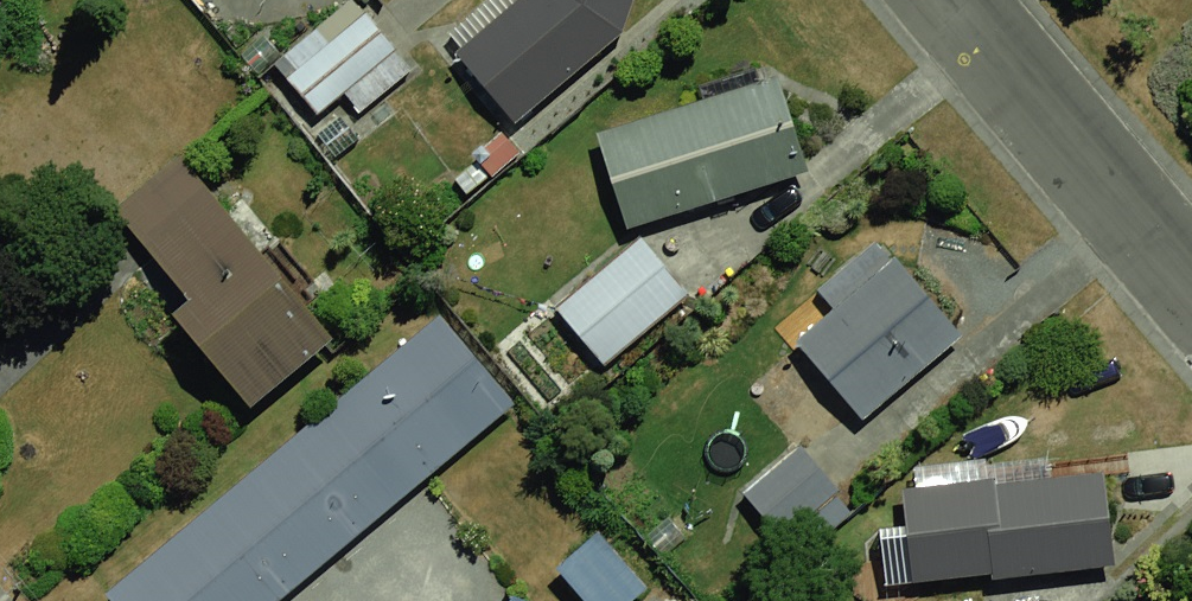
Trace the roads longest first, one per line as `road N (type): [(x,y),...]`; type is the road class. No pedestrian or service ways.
road 1 (residential): [(948,0),(1191,287)]

